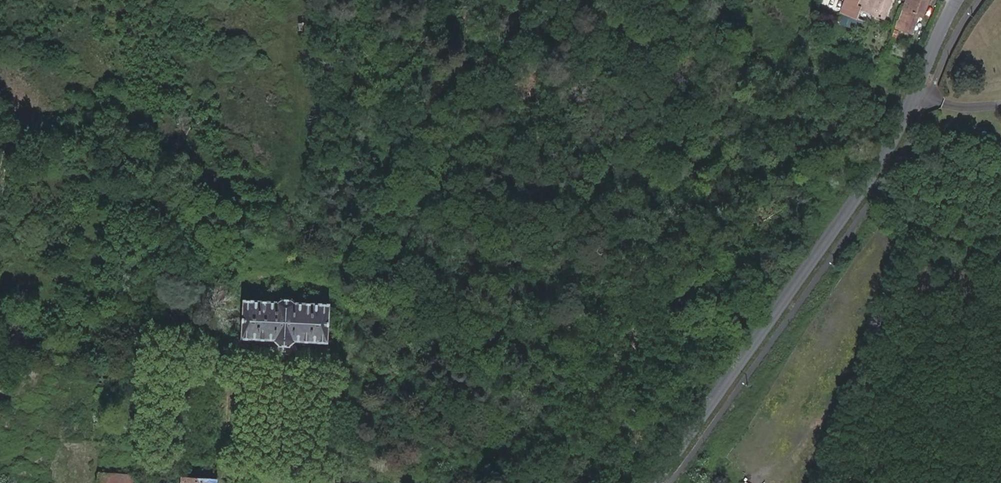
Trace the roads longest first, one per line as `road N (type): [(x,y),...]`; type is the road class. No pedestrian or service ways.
road 1 (unclassified): [(959,0),(860,196),(657,482)]
road 2 (track): [(222,482),(229,467),(228,307),(244,279),(293,275),(347,298),(334,354),(332,482)]

